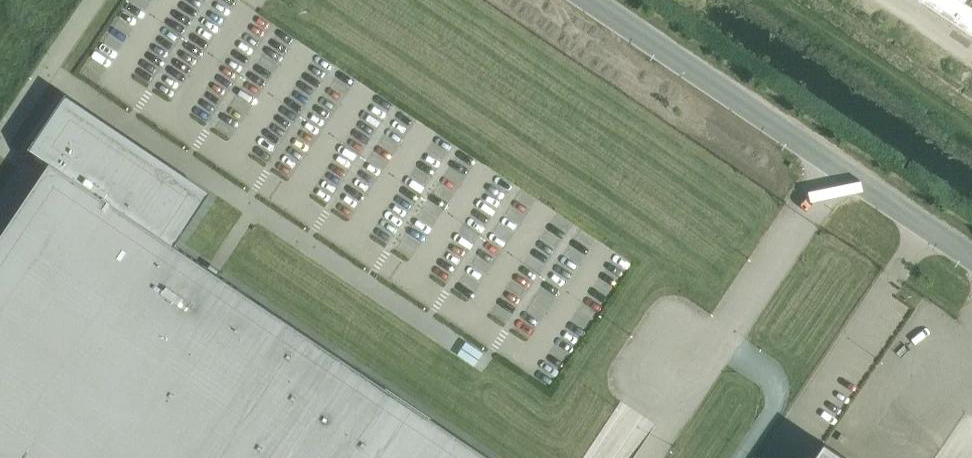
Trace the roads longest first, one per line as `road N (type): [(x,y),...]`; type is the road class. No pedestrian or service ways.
road 1 (unclassified): [(597,0),(971,254)]

